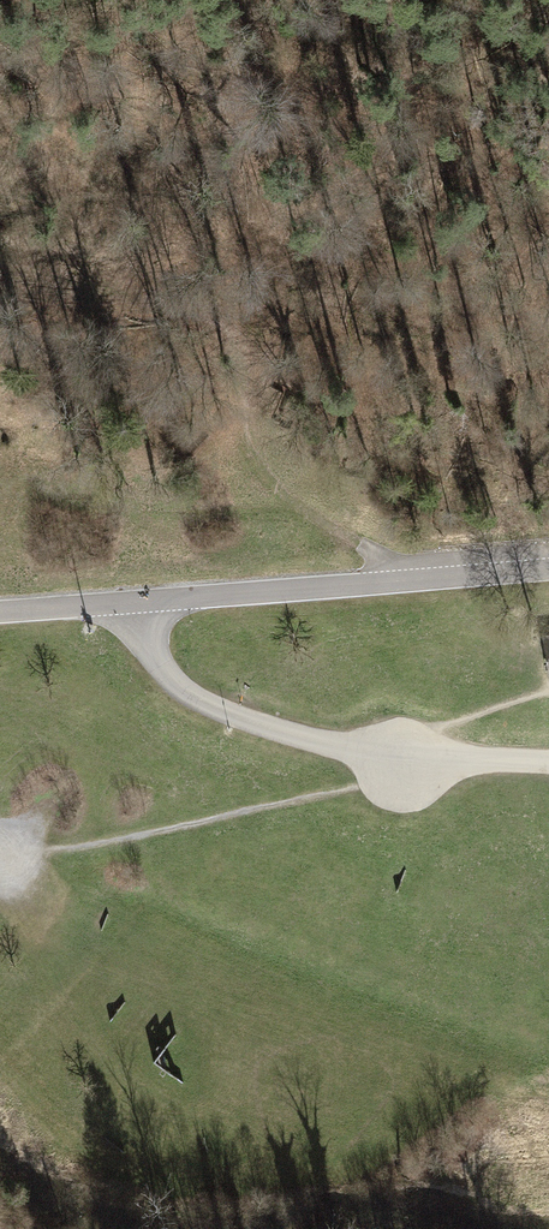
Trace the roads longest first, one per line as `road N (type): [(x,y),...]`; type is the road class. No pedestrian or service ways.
road 1 (unclassified): [(0,612),(548,569)]
road 2 (track): [(548,762),(400,755),(235,717),(172,679),(132,602)]
road 3 (track): [(425,579),(313,517),(257,464),(241,419),(248,309)]

